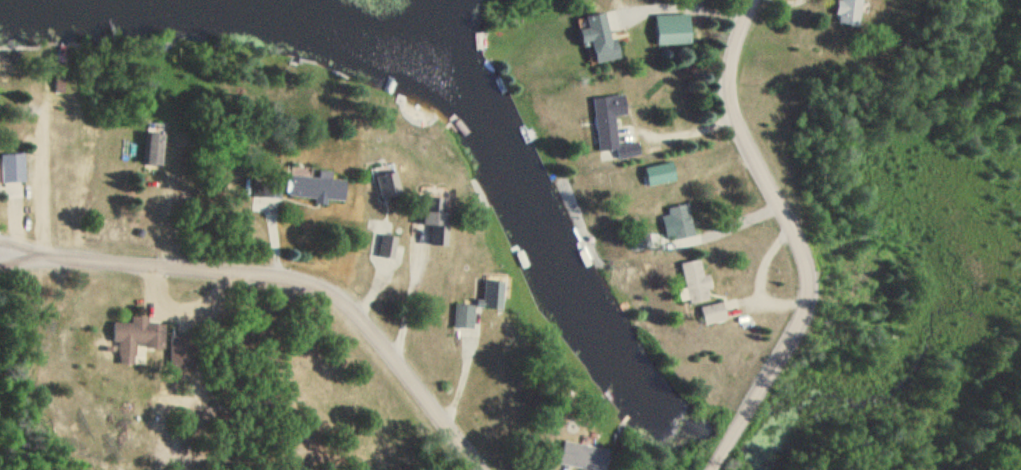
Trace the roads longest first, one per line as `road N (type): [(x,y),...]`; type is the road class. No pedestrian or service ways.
road 1 (residential): [(0,261),(333,289),(378,326),(486,469)]
road 2 (residential): [(716,469),(788,361),(811,297),(802,241),(726,92),(764,0)]

